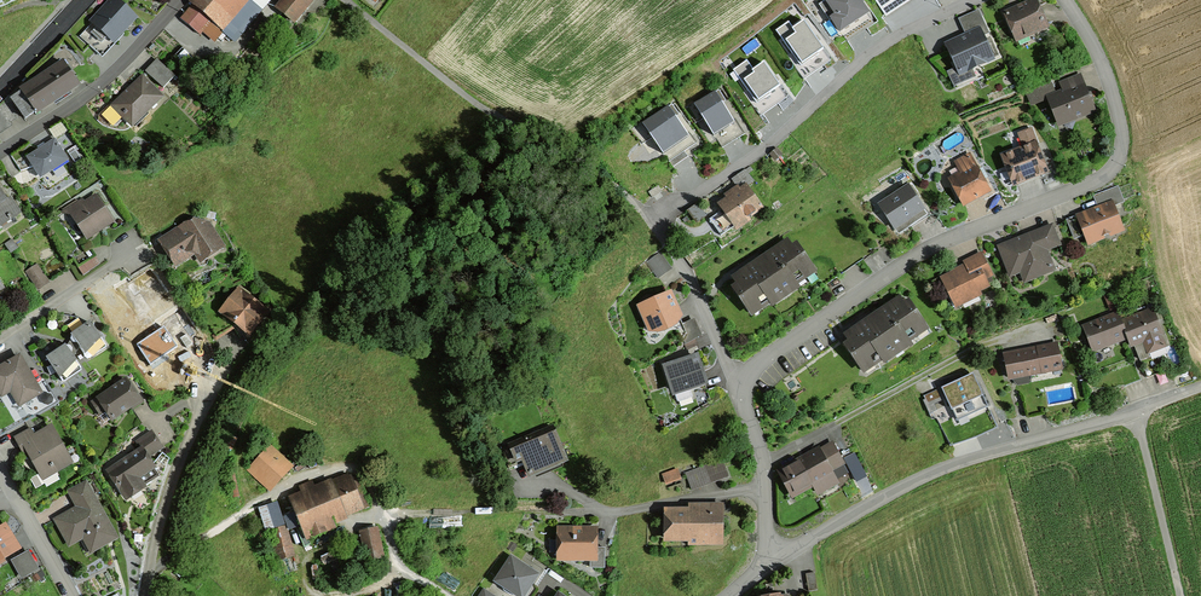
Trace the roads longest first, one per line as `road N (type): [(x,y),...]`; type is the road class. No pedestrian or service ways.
road 1 (residential): [(1063,0),(1104,71),(1121,160),(1103,177),(916,258),(745,378),(740,388),(762,466),(773,562)]
road 2 (residential): [(773,562),(931,474),(1135,409)]
road 3 (track): [(1200,382),(1144,285),(1143,205),(1125,147)]
road 4 (residential): [(184,0),(115,75),(0,155)]
road 5 (residential): [(147,595),(171,486),(224,371)]
road 6 (unclassified): [(1135,409),(1179,595)]
road 7 (residential): [(144,248),(0,346)]
road 8 (tertiary): [(84,0),(0,90)]

